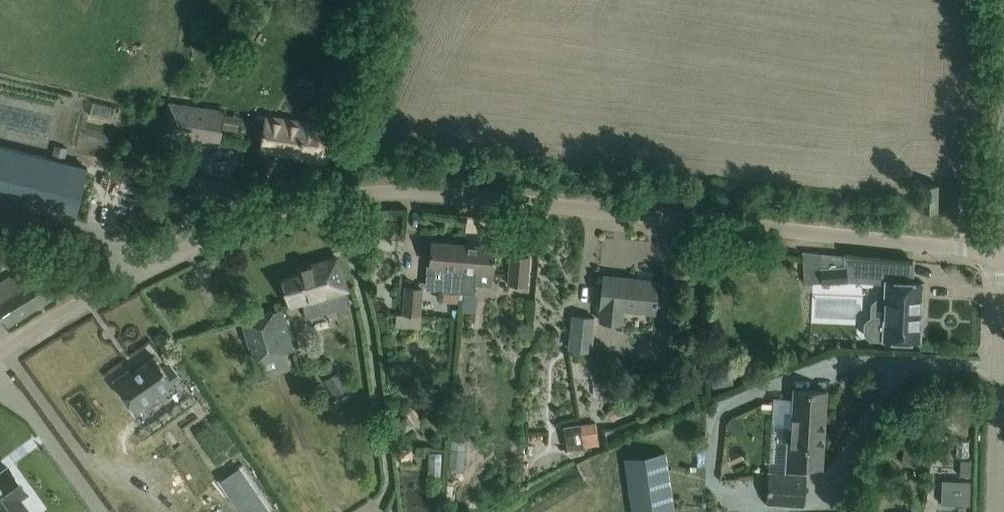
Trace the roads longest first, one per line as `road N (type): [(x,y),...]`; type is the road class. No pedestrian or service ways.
road 1 (unclassified): [(1002,250),(404,191),(337,192),(192,243),(0,350)]
road 2 (unclassified): [(996,511),(1002,250)]

